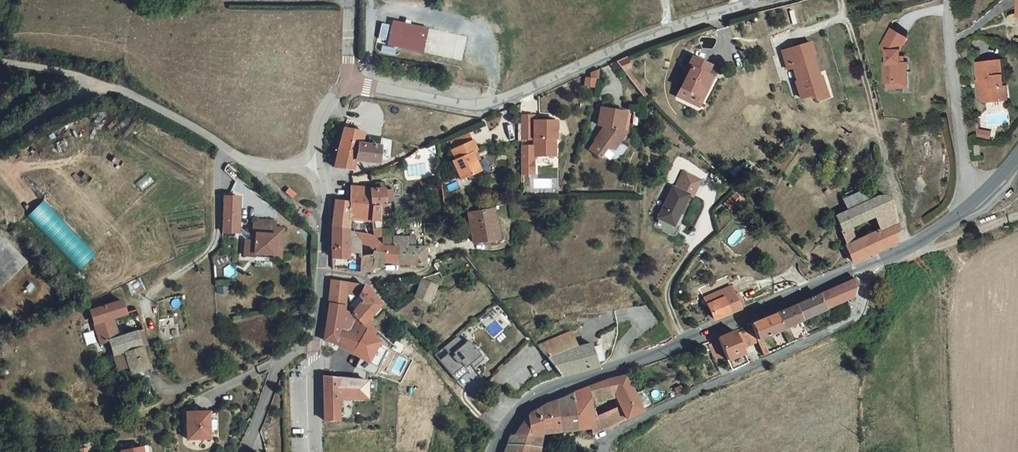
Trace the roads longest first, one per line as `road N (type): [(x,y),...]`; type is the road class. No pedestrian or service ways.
road 1 (tertiary): [(499,451),(518,412),(553,385),(869,259)]
road 2 (residential): [(747,0),(644,32),(492,103),(348,81)]
road 3 (residential): [(869,259),(857,312),(611,428),(613,451)]
road 4 (unclassified): [(252,165),(132,97),(0,62)]
road 5 (track): [(375,277),(505,430)]
road 6 (residential): [(972,200),(959,0)]
road 7 (unclassified): [(314,451),(324,266)]
road 8 (track): [(889,249),(961,242),(1017,219)]

